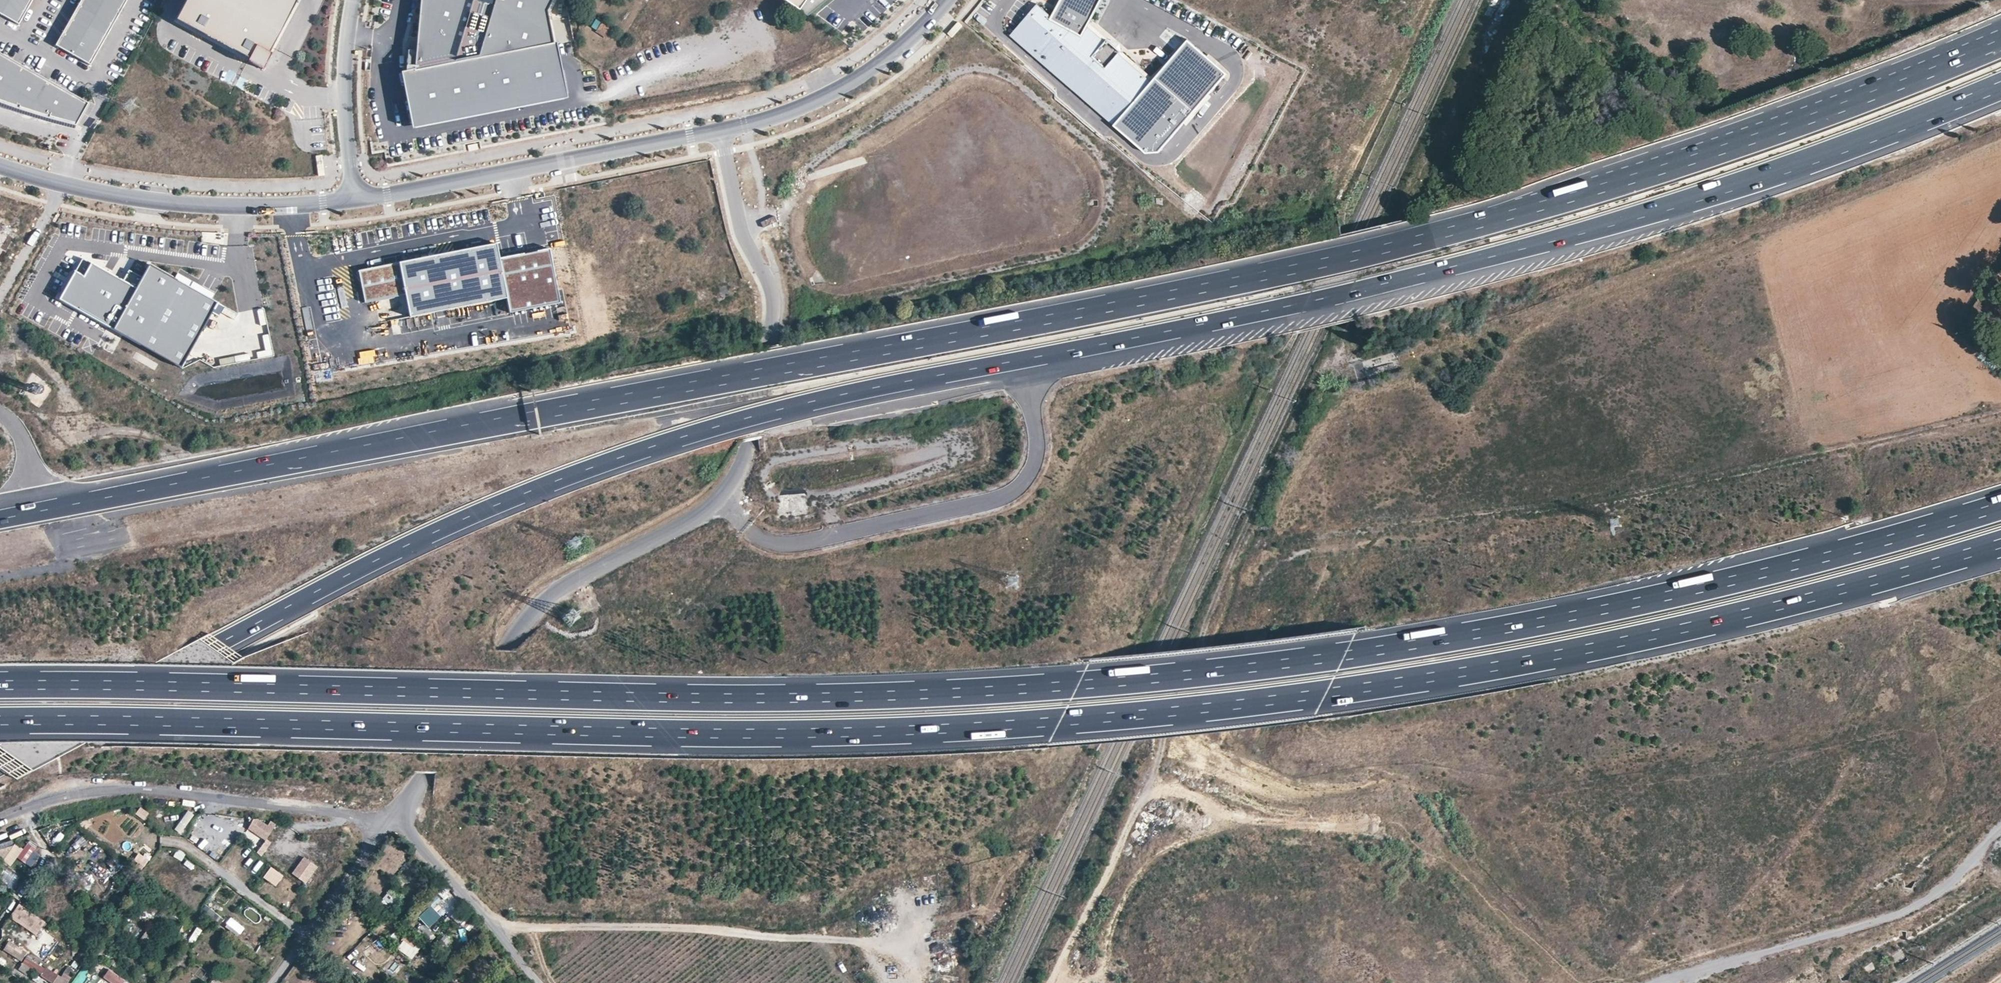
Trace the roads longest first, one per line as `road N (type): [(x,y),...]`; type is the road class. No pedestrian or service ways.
road 1 (motorway): [(0,758),(435,533),(649,448),(815,402),(1455,267),(1741,185),(2000,86)]
road 2 (motorway): [(1990,48),(1694,159),(1365,254),(0,518)]
road 3 (motorway): [(2000,506),(1586,613),(1166,677),(731,698),(0,685)]
road 4 (motorway): [(0,721),(748,734),(1145,714),(1559,655),(2000,543)]
road 5 (unclassified): [(394,817),(536,609),(694,518),(730,485),(773,328),(771,287)]
road 6 (track): [(1049,982),(1114,859),(1201,626),(1324,362)]
road 7 (track): [(0,817),(93,791),(394,817),(274,982)]
road 8 (track): [(490,926),(746,930),(890,945)]
road 9 (residential): [(722,129),(355,200)]
road 10 (residential): [(355,200),(194,205),(0,166)]
road 11 (residential): [(722,129),(788,113),(848,85),(914,34),(943,0)]
road 12 (unclassified): [(394,817),(540,982)]
road 13 (residential): [(355,0),(344,91),(355,200)]
road 14 (track): [(307,937),(184,844),(164,842)]
road 15 (residential): [(722,129),(741,233),(771,287)]

